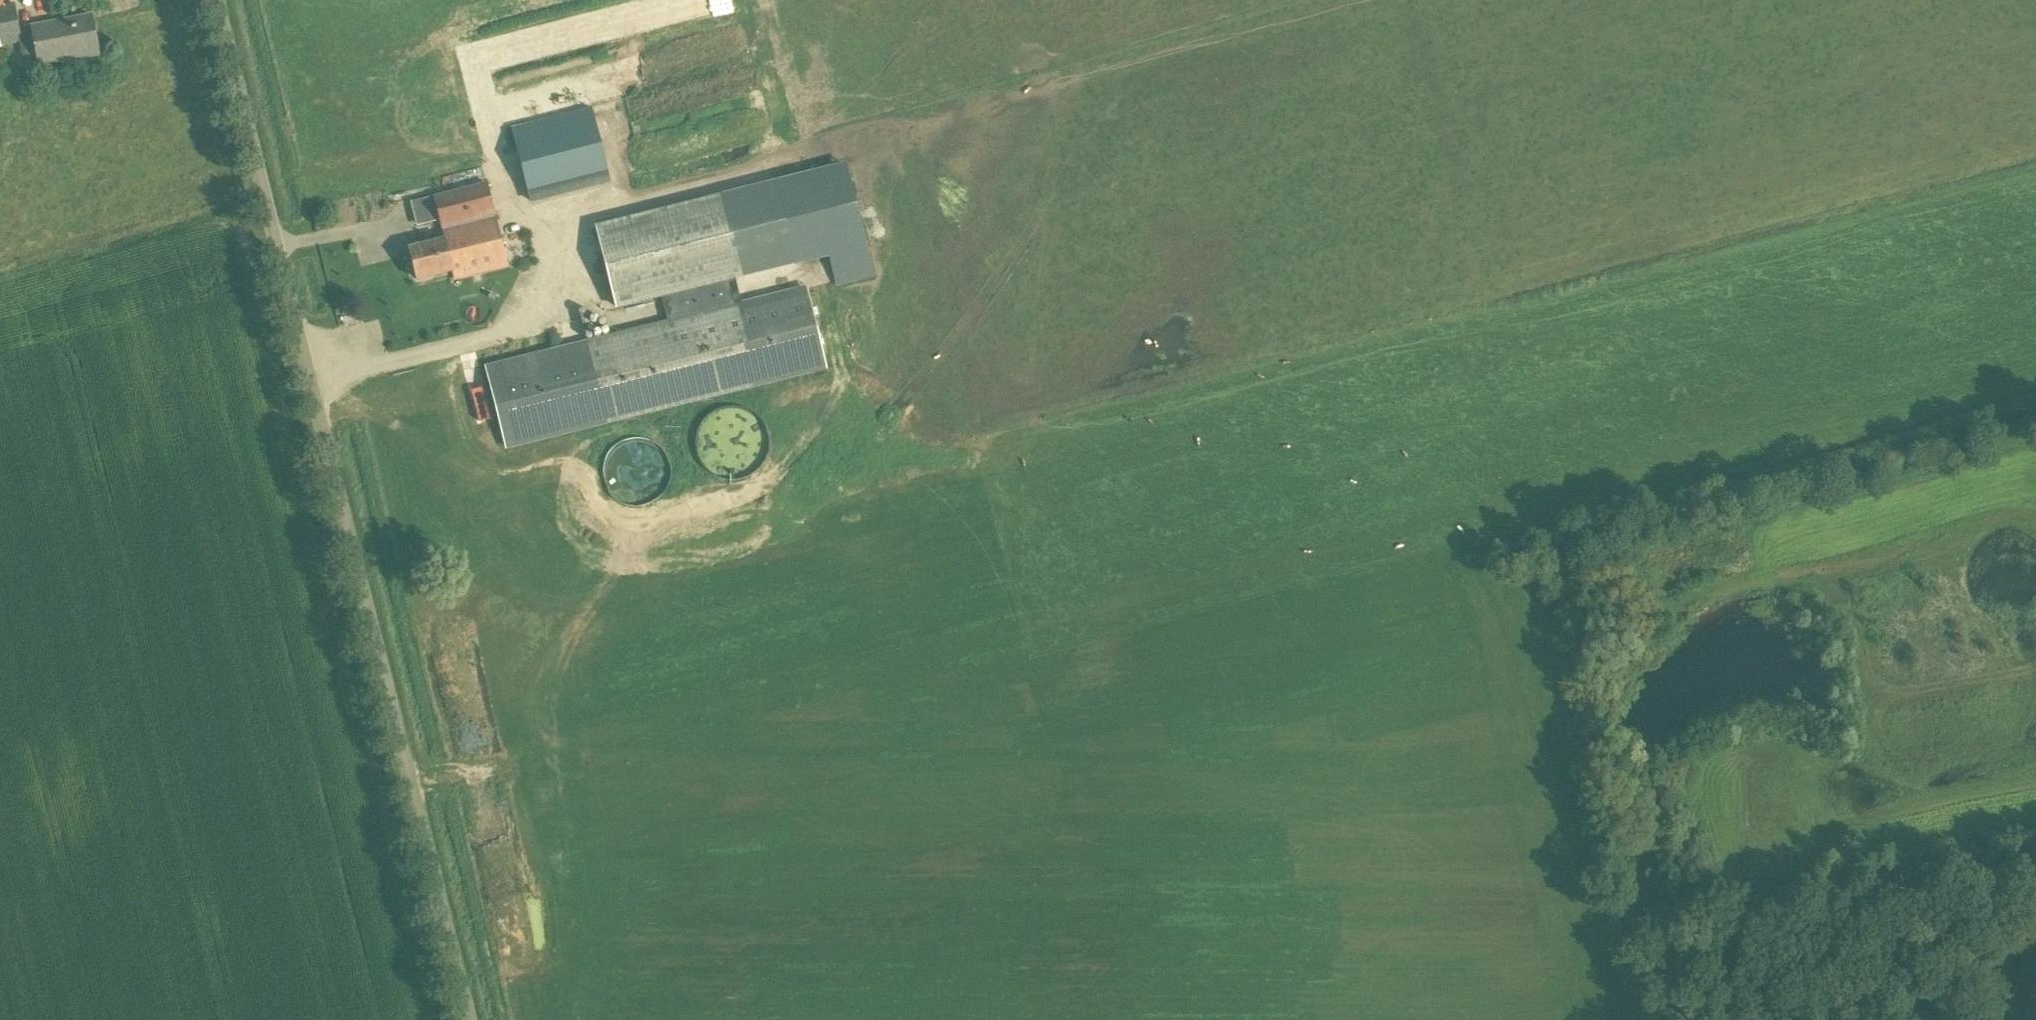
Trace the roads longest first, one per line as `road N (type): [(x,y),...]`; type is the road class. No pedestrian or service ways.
road 1 (unclassified): [(470,1019),(215,0)]

